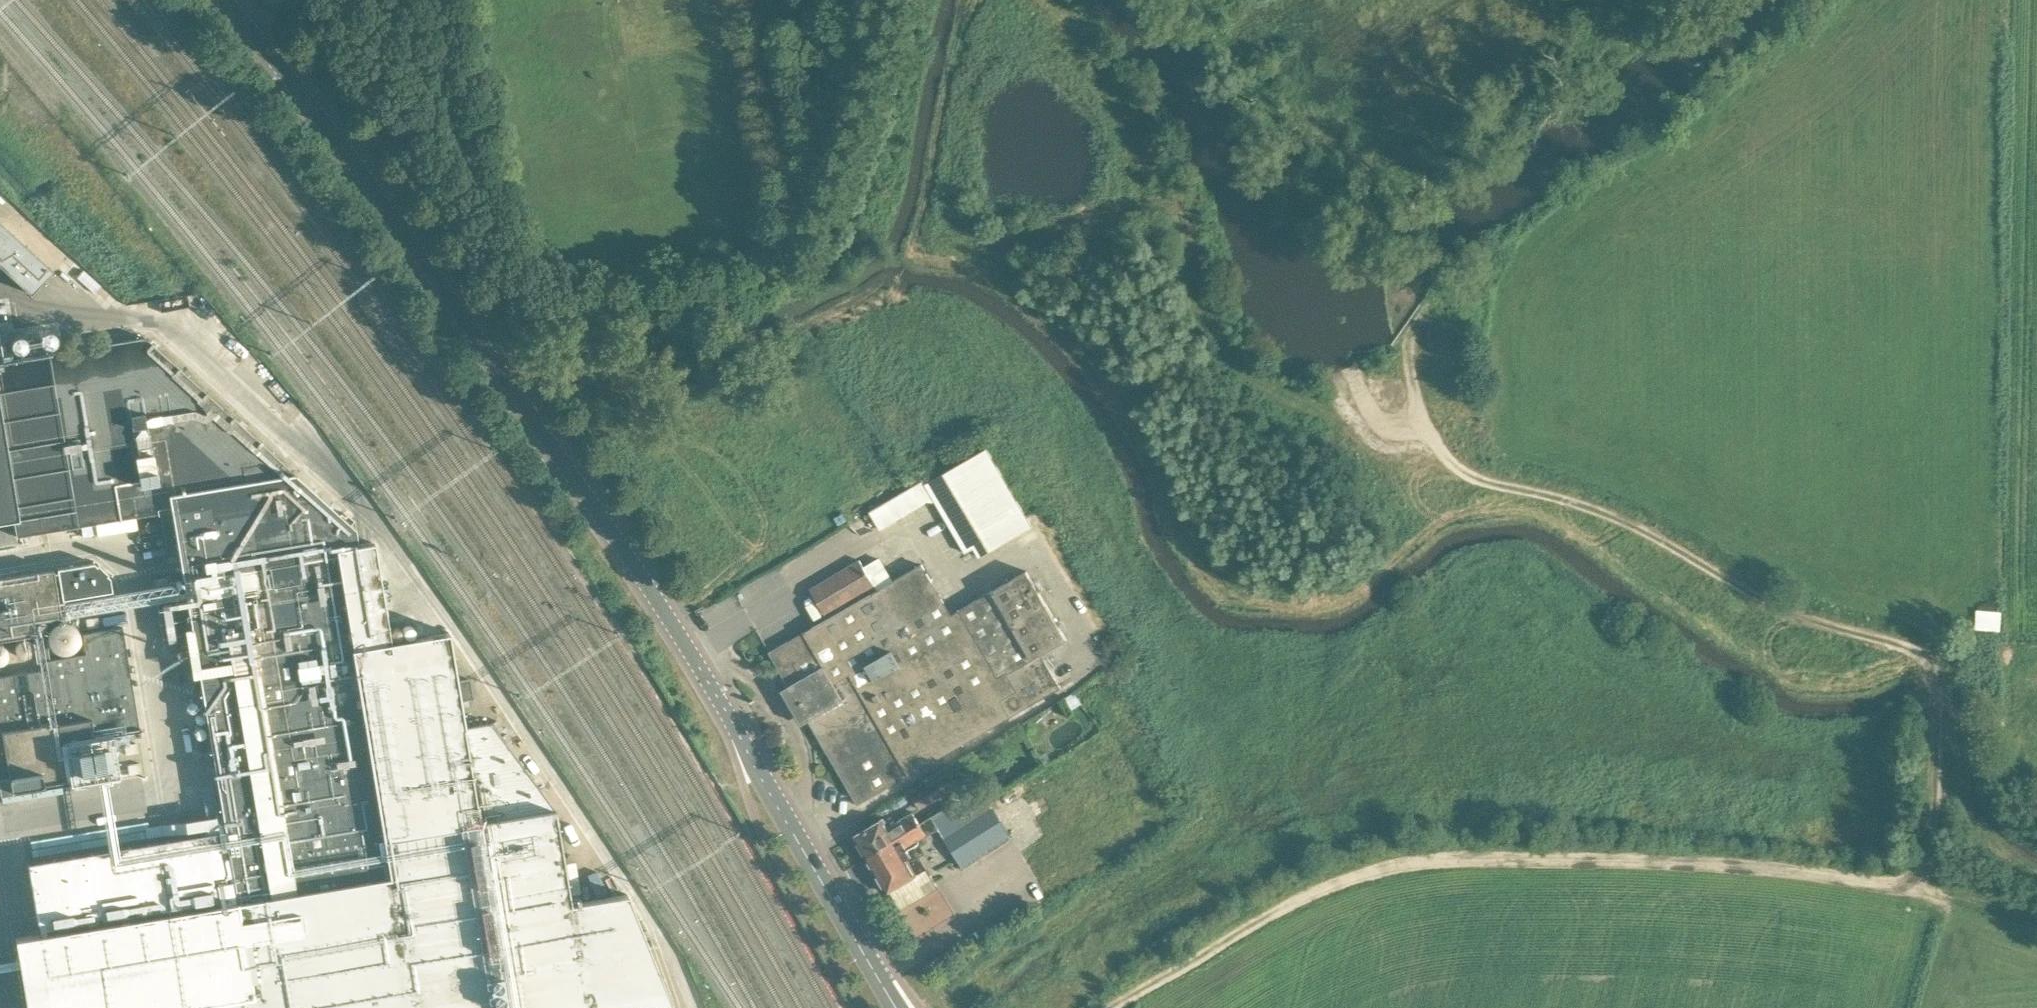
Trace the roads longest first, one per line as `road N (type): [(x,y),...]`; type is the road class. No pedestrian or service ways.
road 1 (tertiary): [(899,1007),(716,693),(600,514),(363,174),(225,0)]
road 2 (track): [(1110,1007),(1319,886),(1407,861),(1498,854),(1723,862),(1926,884),(2036,915)]

